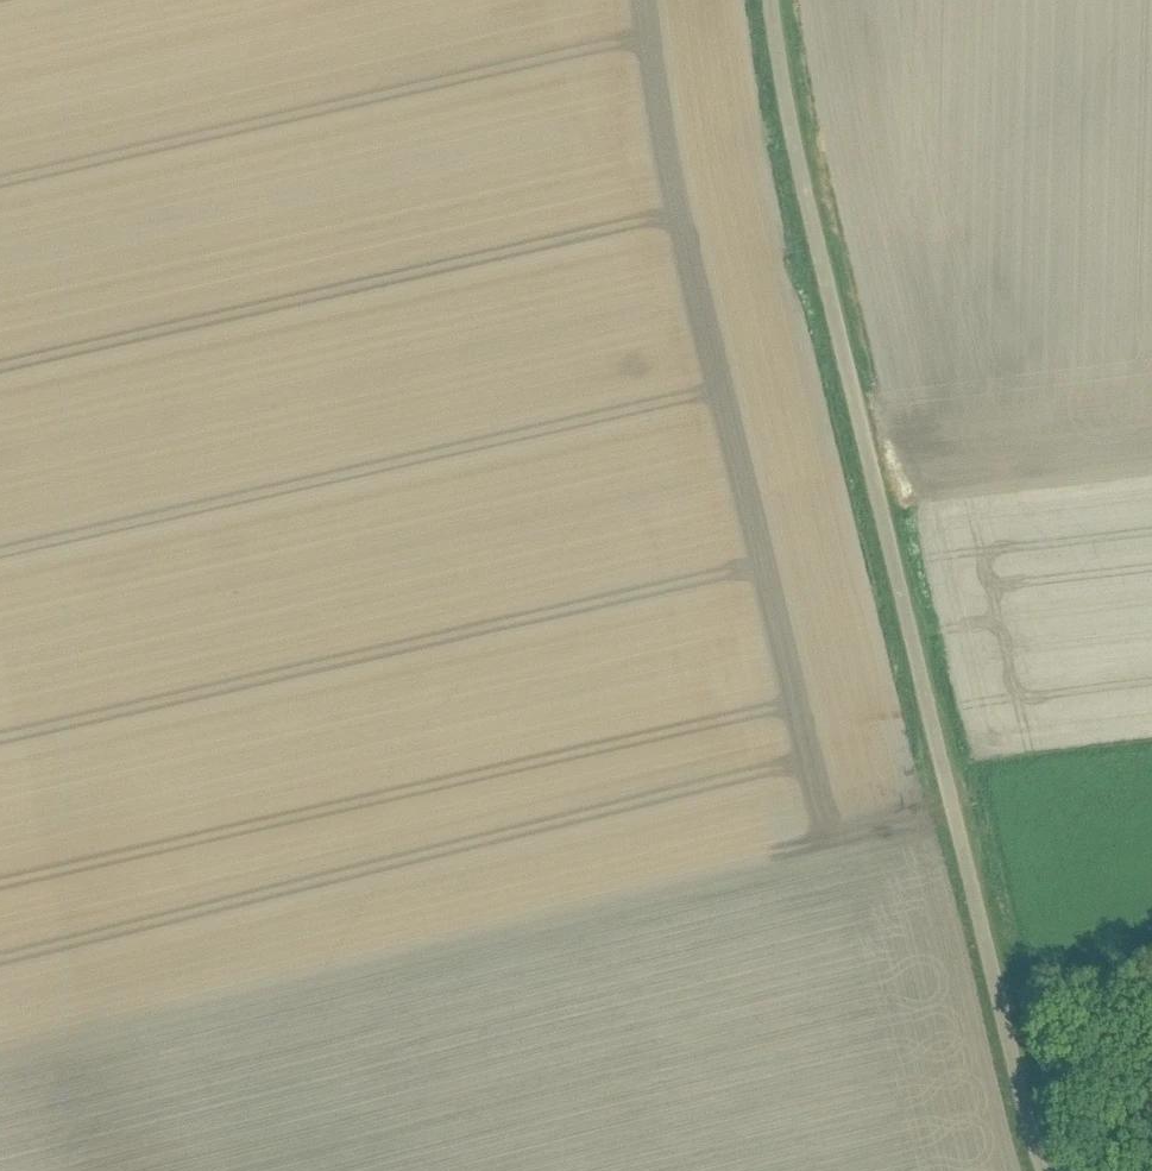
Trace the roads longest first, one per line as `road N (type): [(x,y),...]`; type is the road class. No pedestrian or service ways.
road 1 (unclassified): [(1047,1170),(817,247),(771,0)]

